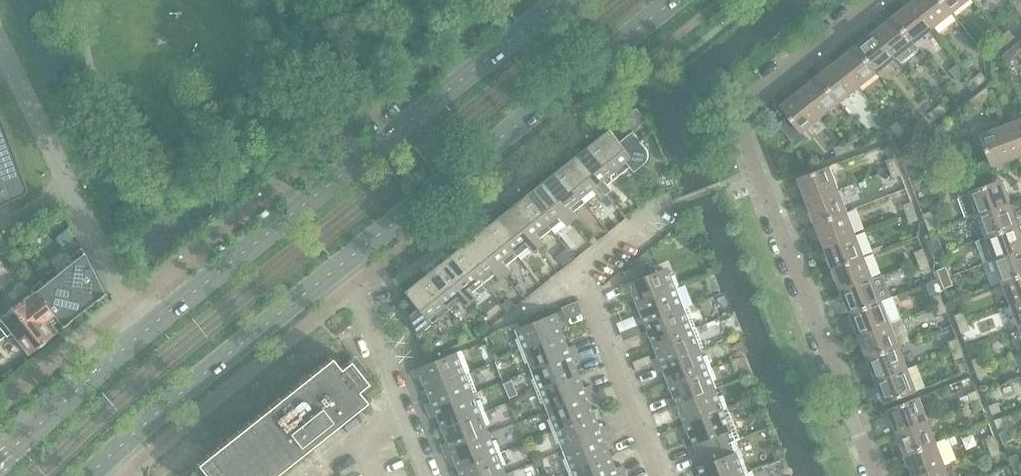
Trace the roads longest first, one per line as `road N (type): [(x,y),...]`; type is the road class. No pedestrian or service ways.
road 1 (secondary): [(560,0),(0,452)]
road 2 (residential): [(877,475),(743,114),(879,0)]
road 3 (secondary): [(345,260),(673,0)]
road 4 (secondary): [(115,449),(345,260)]
road 5 (residential): [(428,475),(345,260)]
road 6 (residential): [(662,475),(581,272)]

